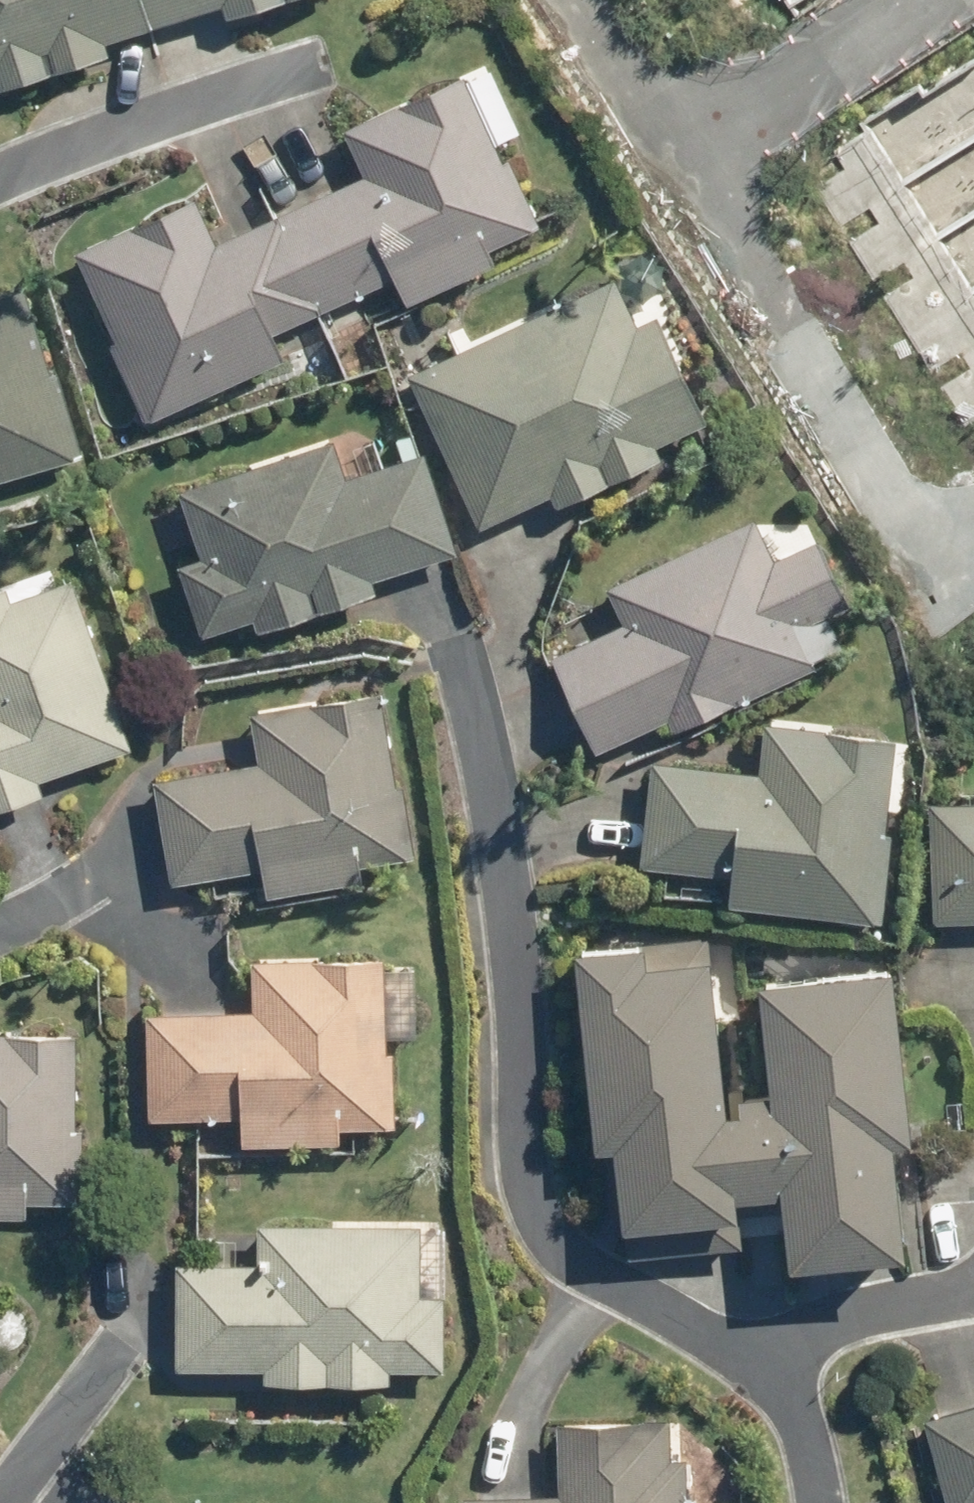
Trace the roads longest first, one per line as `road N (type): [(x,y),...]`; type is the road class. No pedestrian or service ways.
road 1 (residential): [(458,604),(508,907),(527,1194),(556,1251),(615,1295),(790,1361)]
road 2 (residential): [(973,545),(942,568),(682,145)]
road 3 (residential): [(328,65),(76,143),(0,181)]
road 4 (residential): [(909,0),(682,145)]
road 5 (residential): [(140,789),(81,888),(0,926)]
road 6 (residential): [(973,1286),(860,1316),(790,1361)]
road 7 (residential): [(114,1348),(0,1502)]
road 8 (residential): [(682,145),(590,0)]
road 9 (residential): [(790,1361),(813,1502)]

